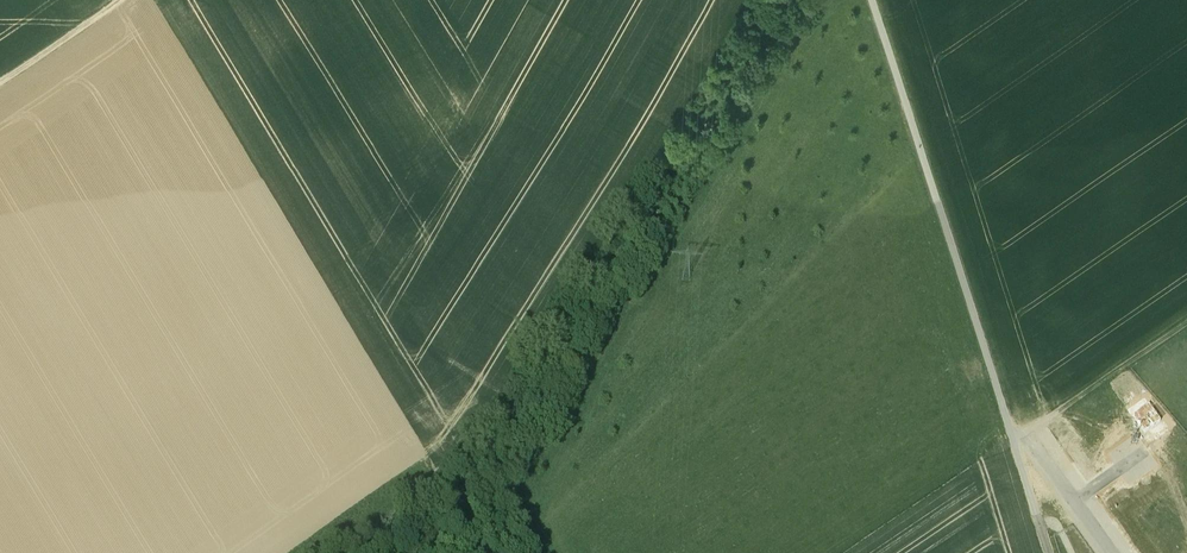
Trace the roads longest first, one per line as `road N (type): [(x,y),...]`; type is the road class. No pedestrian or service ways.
road 1 (track): [(1050,552),(874,0)]
road 2 (track): [(1014,439),(1186,324)]
road 3 (track): [(120,0),(0,85)]
road 4 (residential): [(1113,552),(1026,435)]

